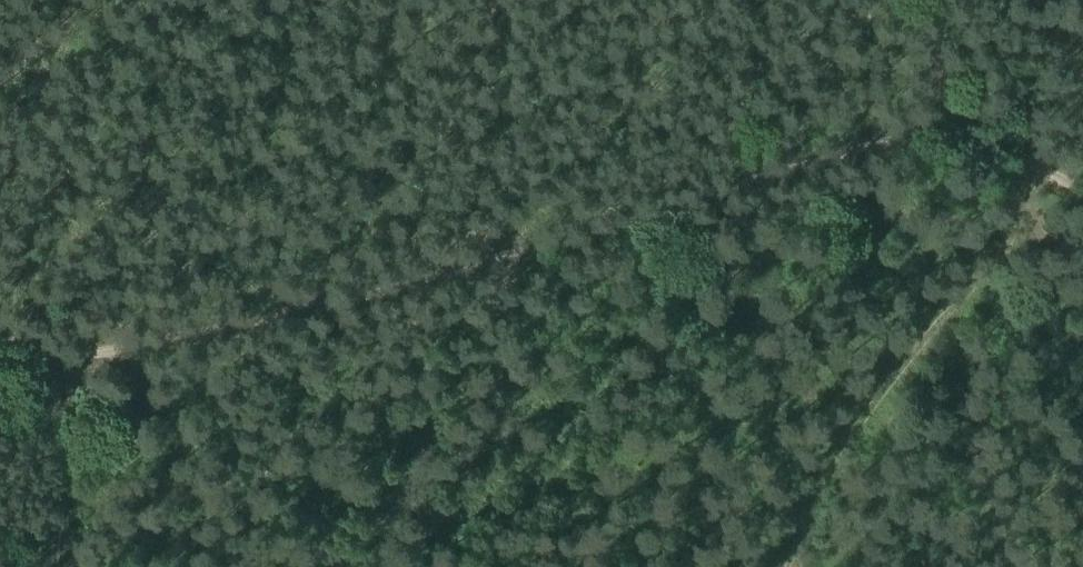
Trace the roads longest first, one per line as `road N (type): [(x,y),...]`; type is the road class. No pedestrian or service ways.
road 1 (track): [(0,341),(67,354),(233,335),(886,140),(918,136),(999,148)]
road 2 (track): [(784,566),(835,449),(916,345),(999,259),(1035,169)]
road 3 (track): [(67,354),(51,566)]
road 4 (track): [(902,0),(949,86),(999,148)]

